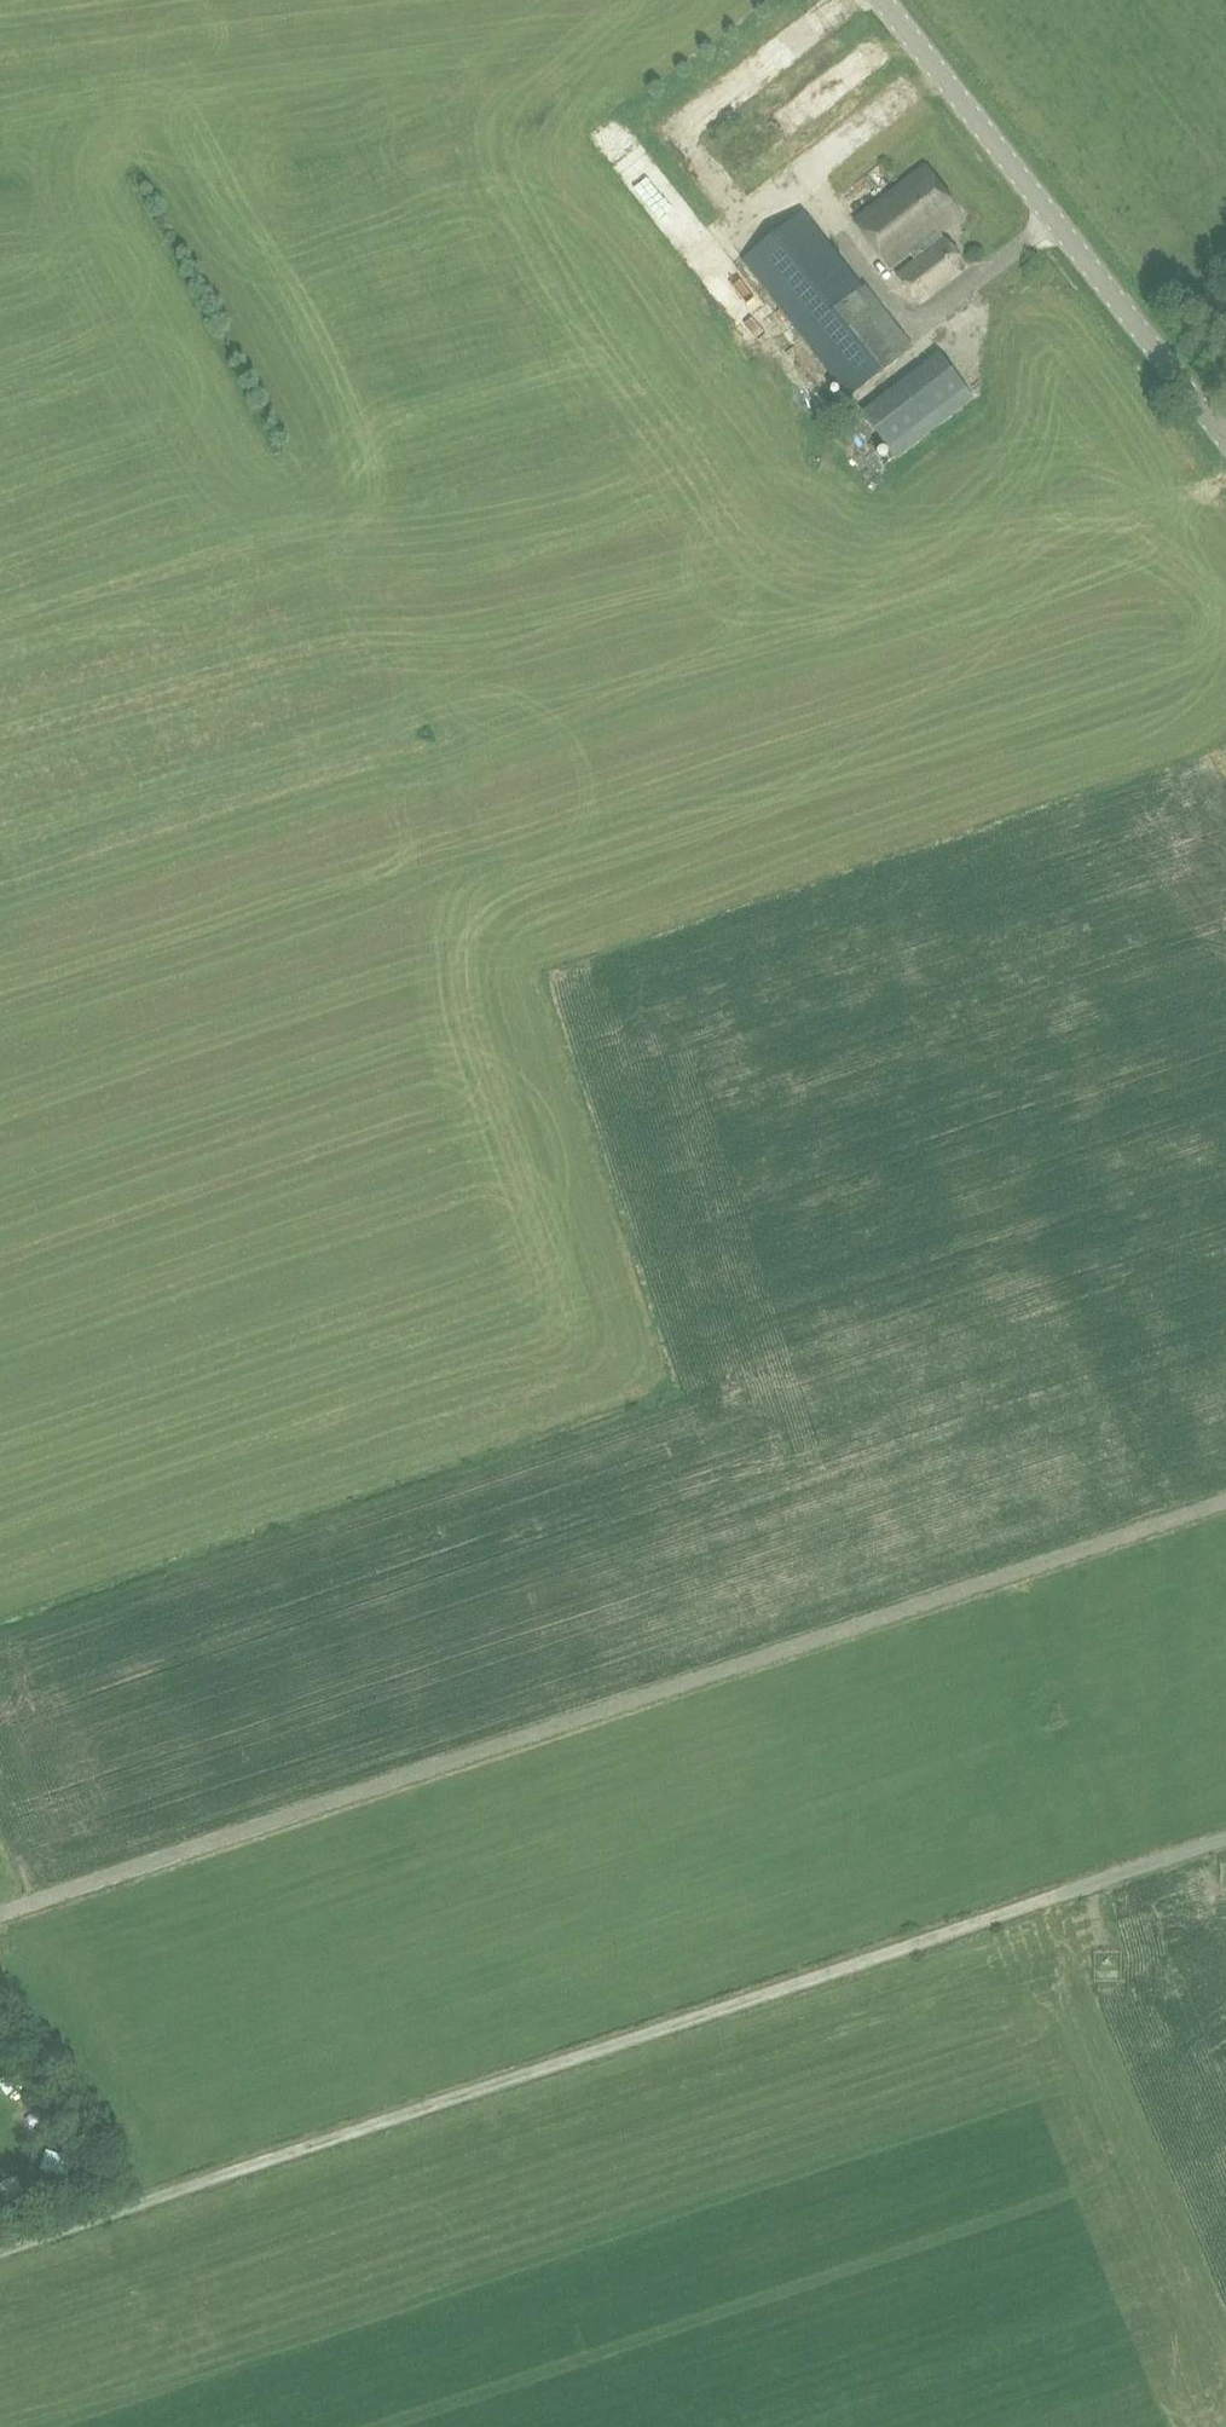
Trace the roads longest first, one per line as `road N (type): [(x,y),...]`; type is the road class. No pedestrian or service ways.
road 1 (tertiary): [(1225,449),(877,0)]

